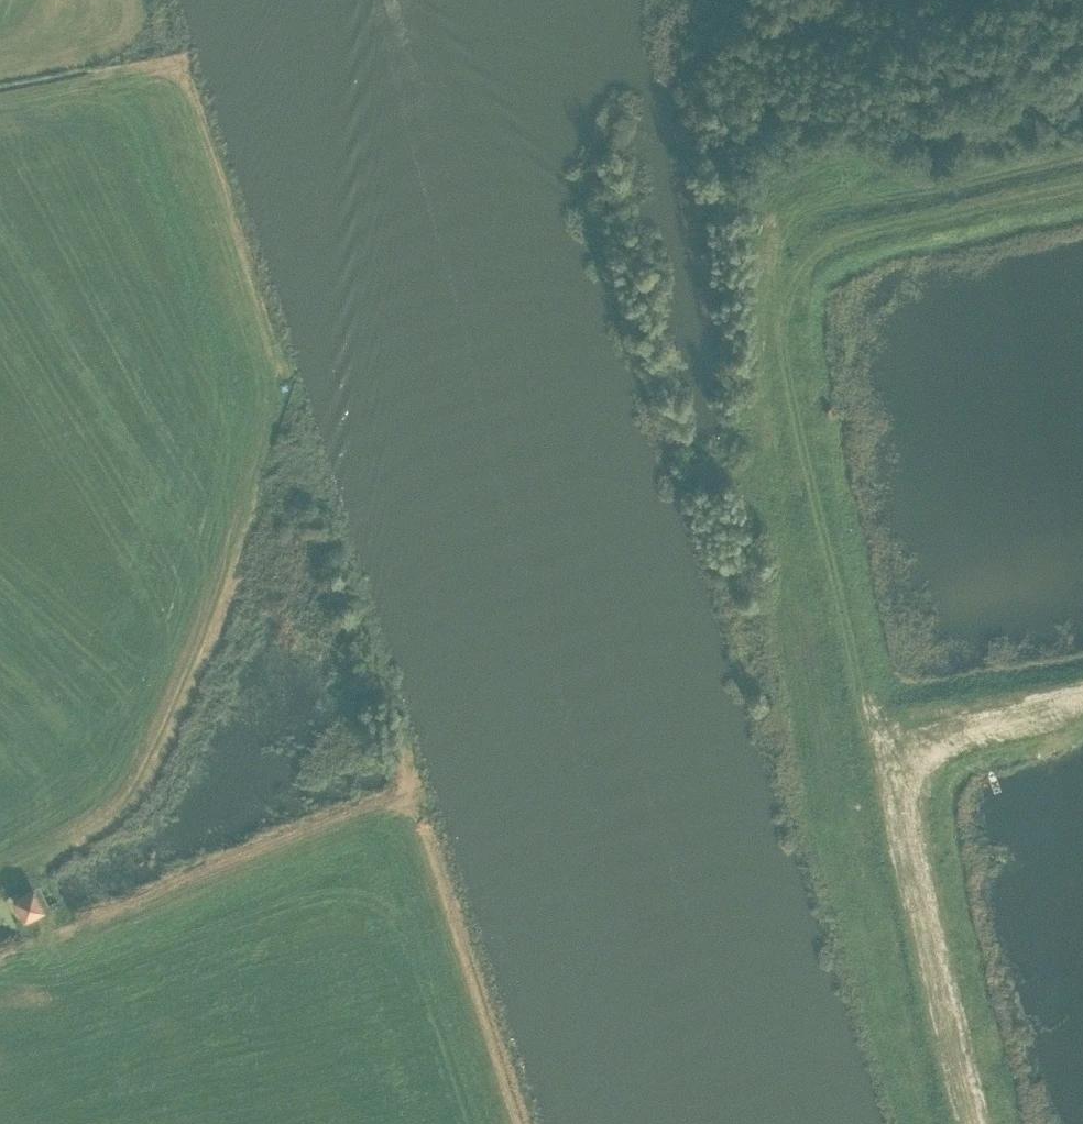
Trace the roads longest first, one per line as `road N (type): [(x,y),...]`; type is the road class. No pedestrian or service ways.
road 1 (track): [(0,840),(55,810),(103,763),(146,686),(216,479),(230,394)]

